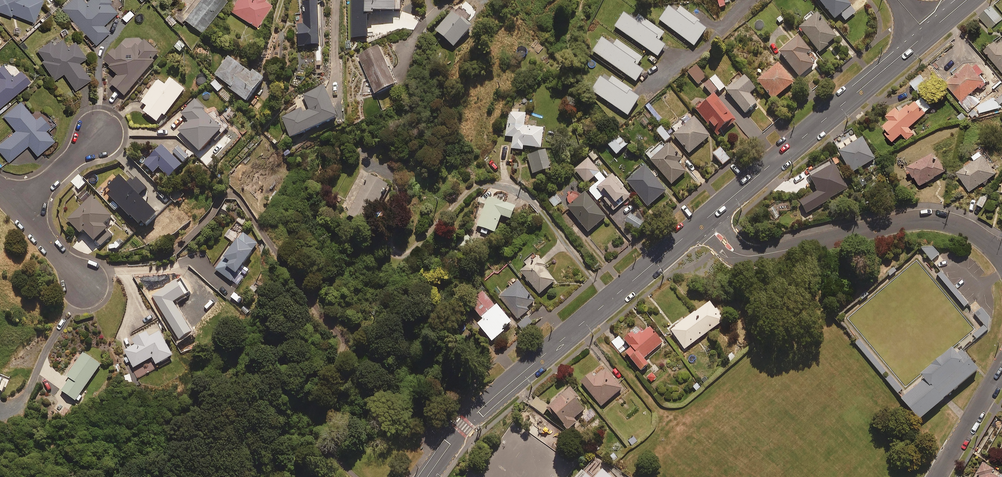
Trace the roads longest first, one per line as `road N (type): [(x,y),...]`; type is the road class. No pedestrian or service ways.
road 1 (tertiary): [(423,476),(461,425),(691,232)]
road 2 (residential): [(691,232),(732,258),(944,220),(1001,253)]
road 3 (tertiary): [(691,232),(927,34)]
road 4 (residential): [(1001,366),(937,476)]

